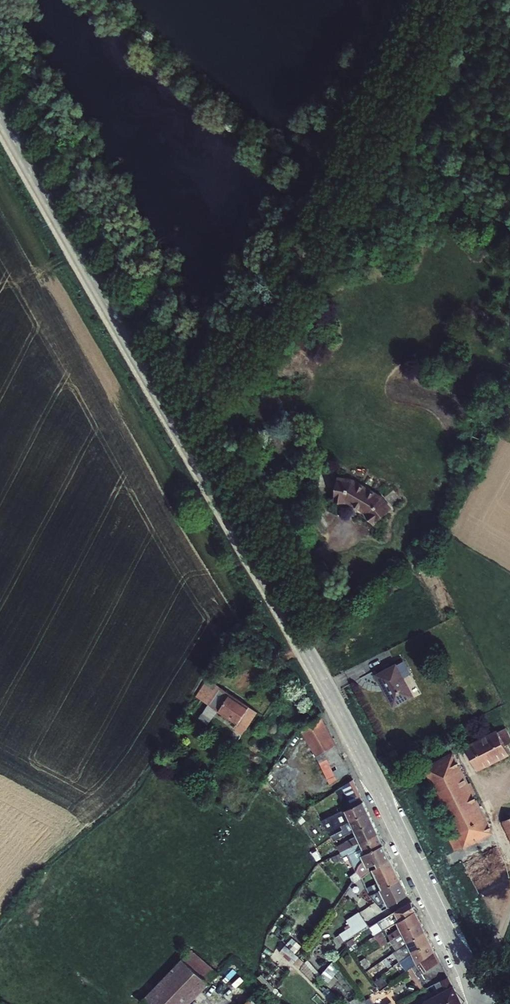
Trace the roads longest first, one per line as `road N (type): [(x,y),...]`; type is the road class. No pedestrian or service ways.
road 1 (unclassified): [(0,120),(280,601),(482,1003)]
road 2 (track): [(182,434),(316,247),(442,0)]

